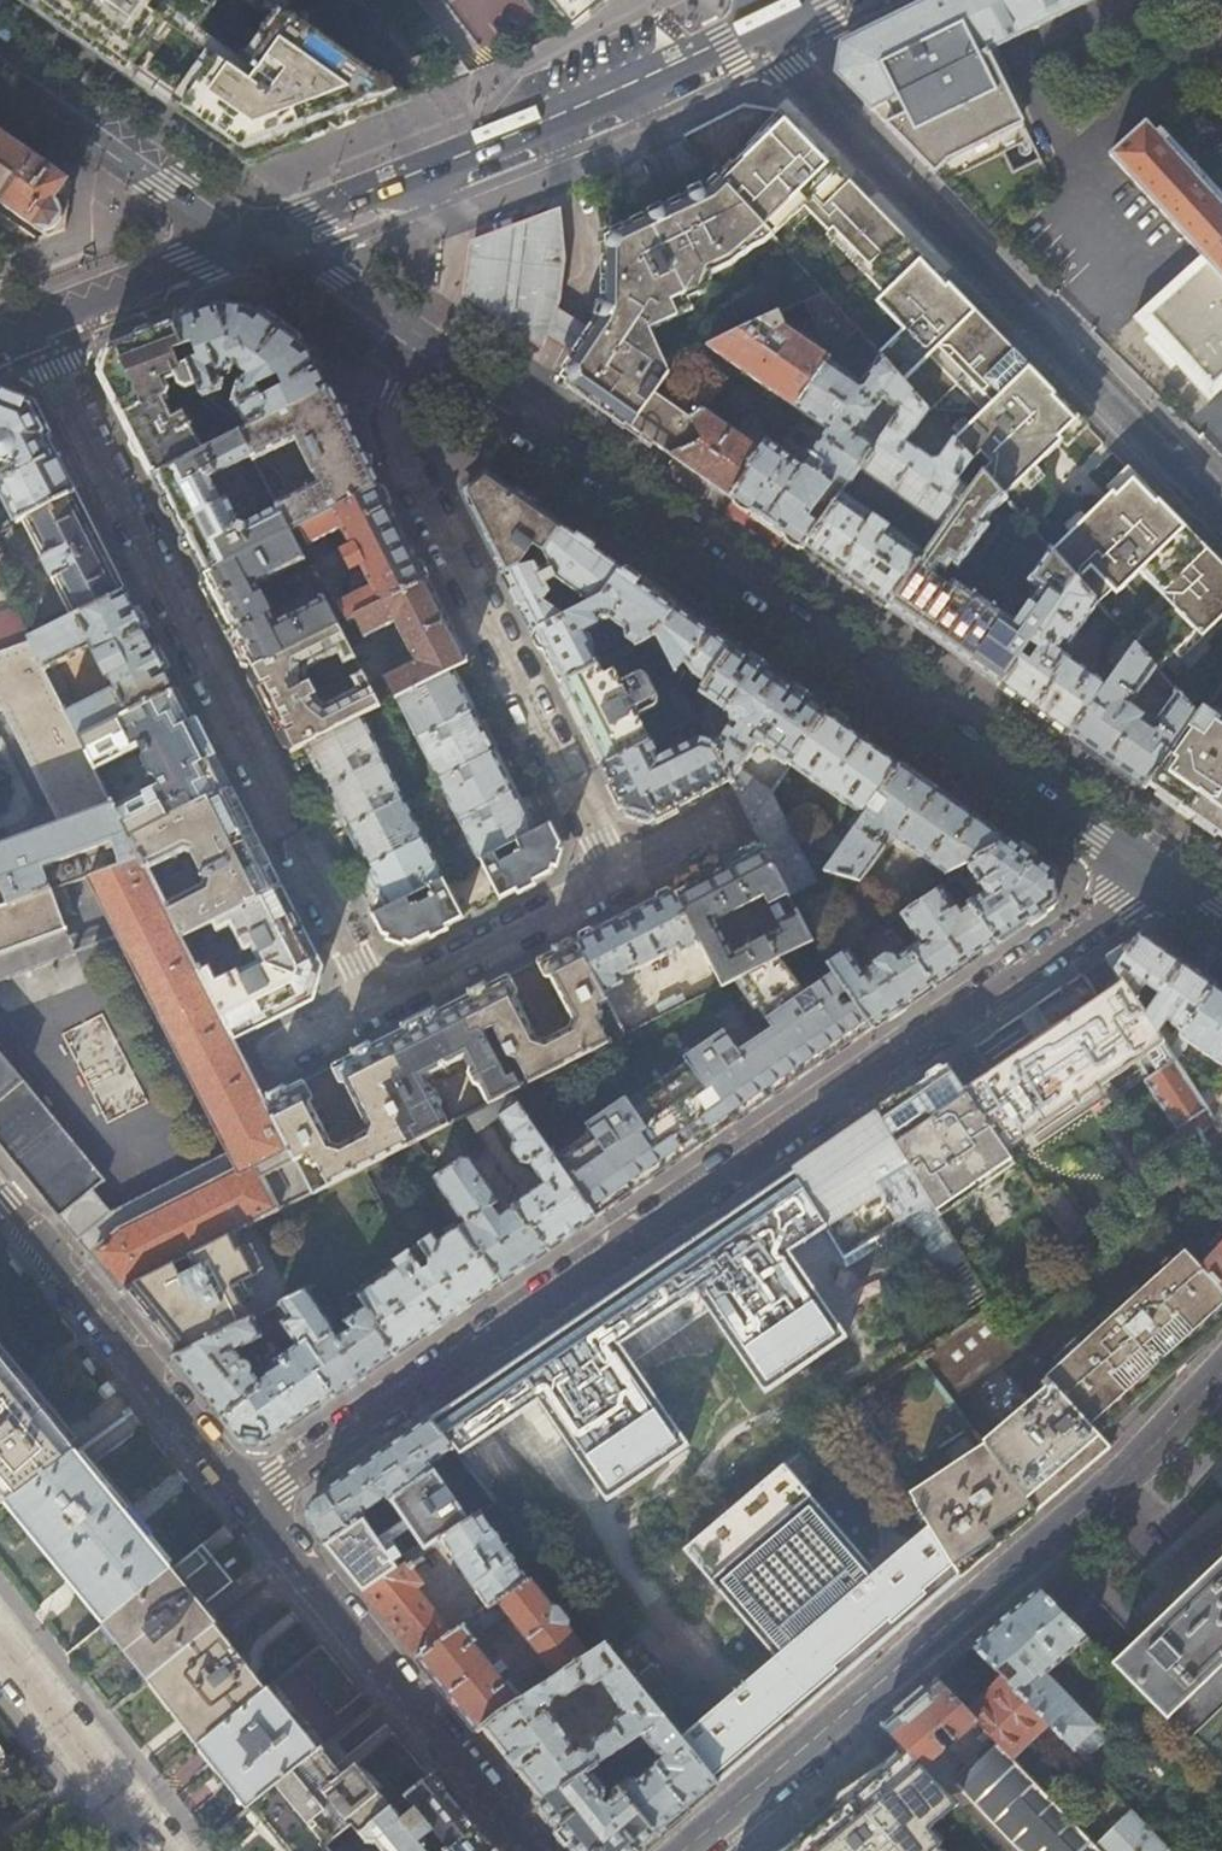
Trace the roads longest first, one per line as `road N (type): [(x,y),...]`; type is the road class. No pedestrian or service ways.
road 1 (residential): [(245,1505),(1157,871)]
road 2 (secondary): [(1157,871),(421,350)]
road 3 (residential): [(38,325),(377,1008)]
road 4 (residential): [(1221,1369),(1089,1503),(681,1850)]
road 5 (residential): [(766,20),(790,67),(1221,512)]
road 6 (residential): [(618,880),(395,428),(421,350)]
road 7 (secondary): [(766,20),(555,121),(264,241)]
road 8 (residential): [(532,1850),(245,1505)]
road 9 (residential): [(245,1505),(0,1194)]
road 10 (secondary): [(264,241),(0,58)]
road 11 (residential): [(377,1008),(618,880)]
road 12 (residential): [(0,1639),(164,1850)]
road 13 (secondary): [(264,241),(38,325)]
road 14 (secondary): [(421,350),(264,241)]
road 15 (residential): [(618,880),(733,820)]
road 16 (residential): [(264,1063),(377,1008)]

